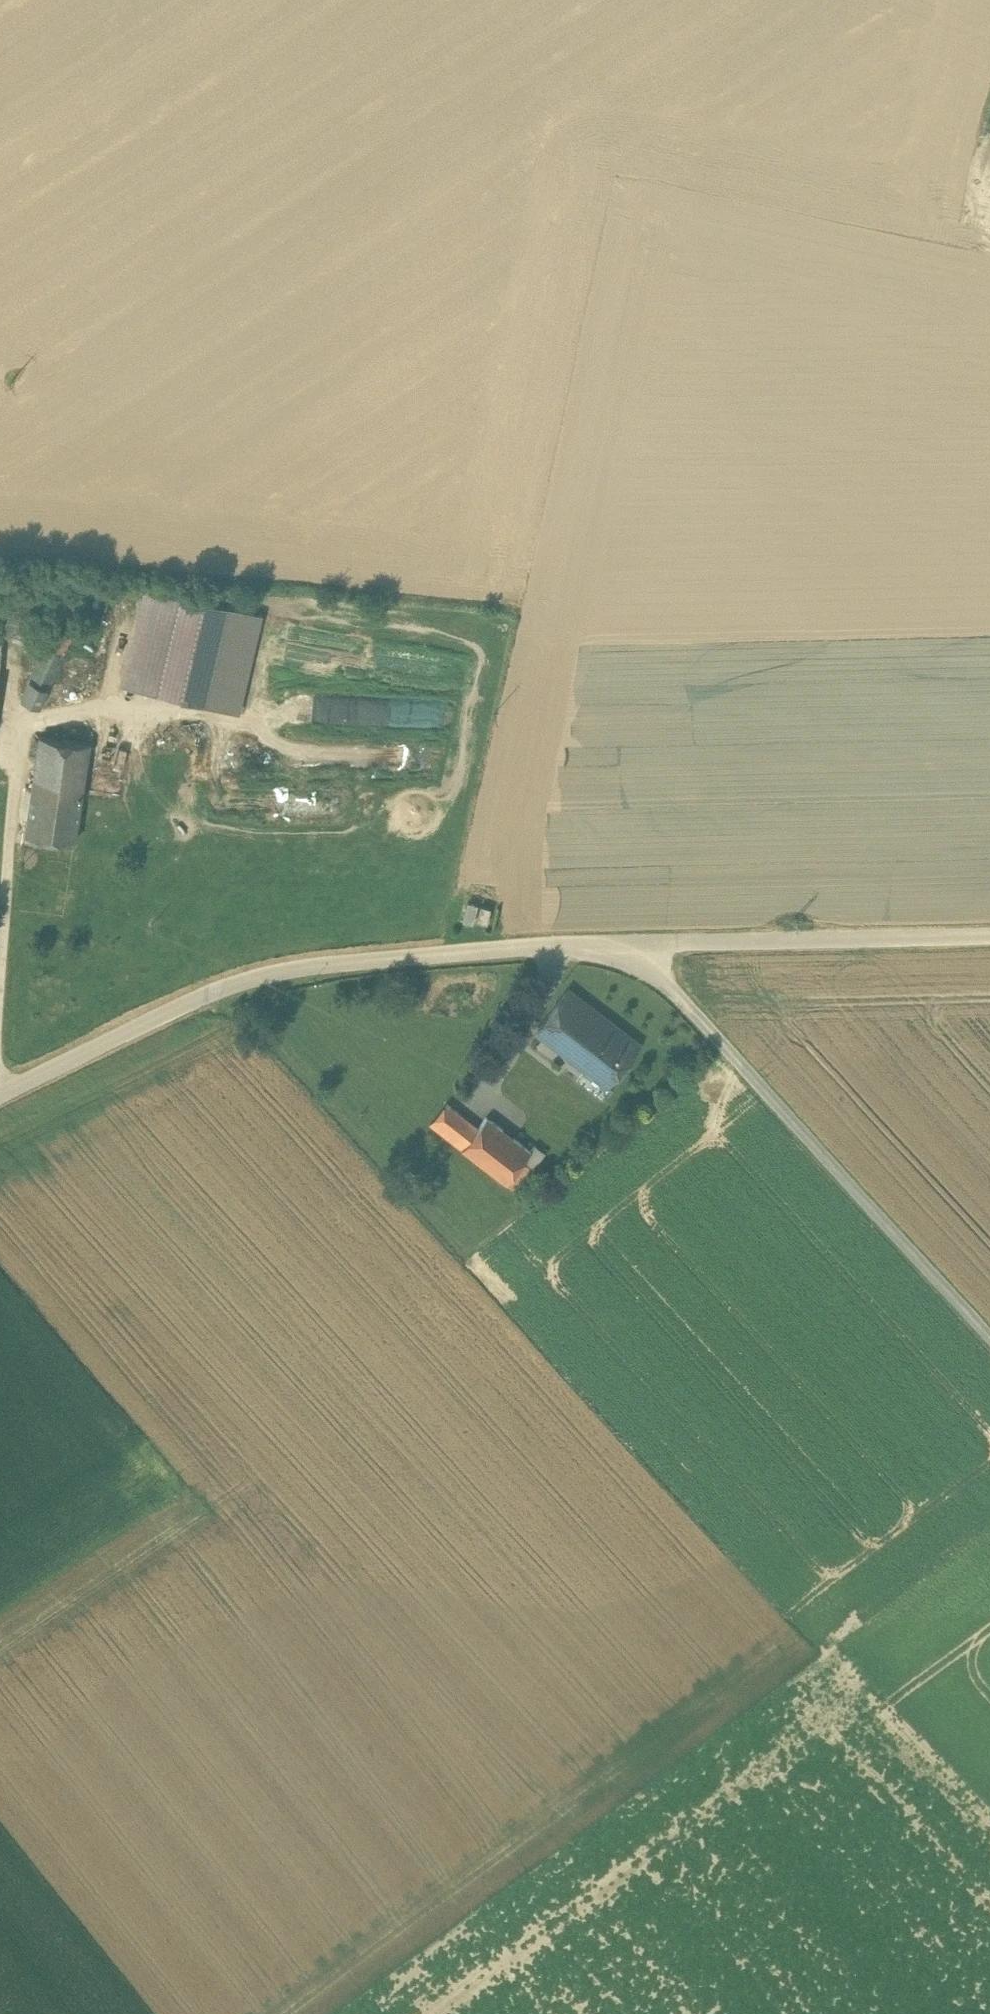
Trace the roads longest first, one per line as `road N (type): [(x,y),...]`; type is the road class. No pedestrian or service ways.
road 1 (unclassified): [(0,1092),(211,992),(283,969),(629,945)]
road 2 (unclassified): [(989,1332),(629,945)]
road 3 (unclassified): [(629,945),(989,938)]

